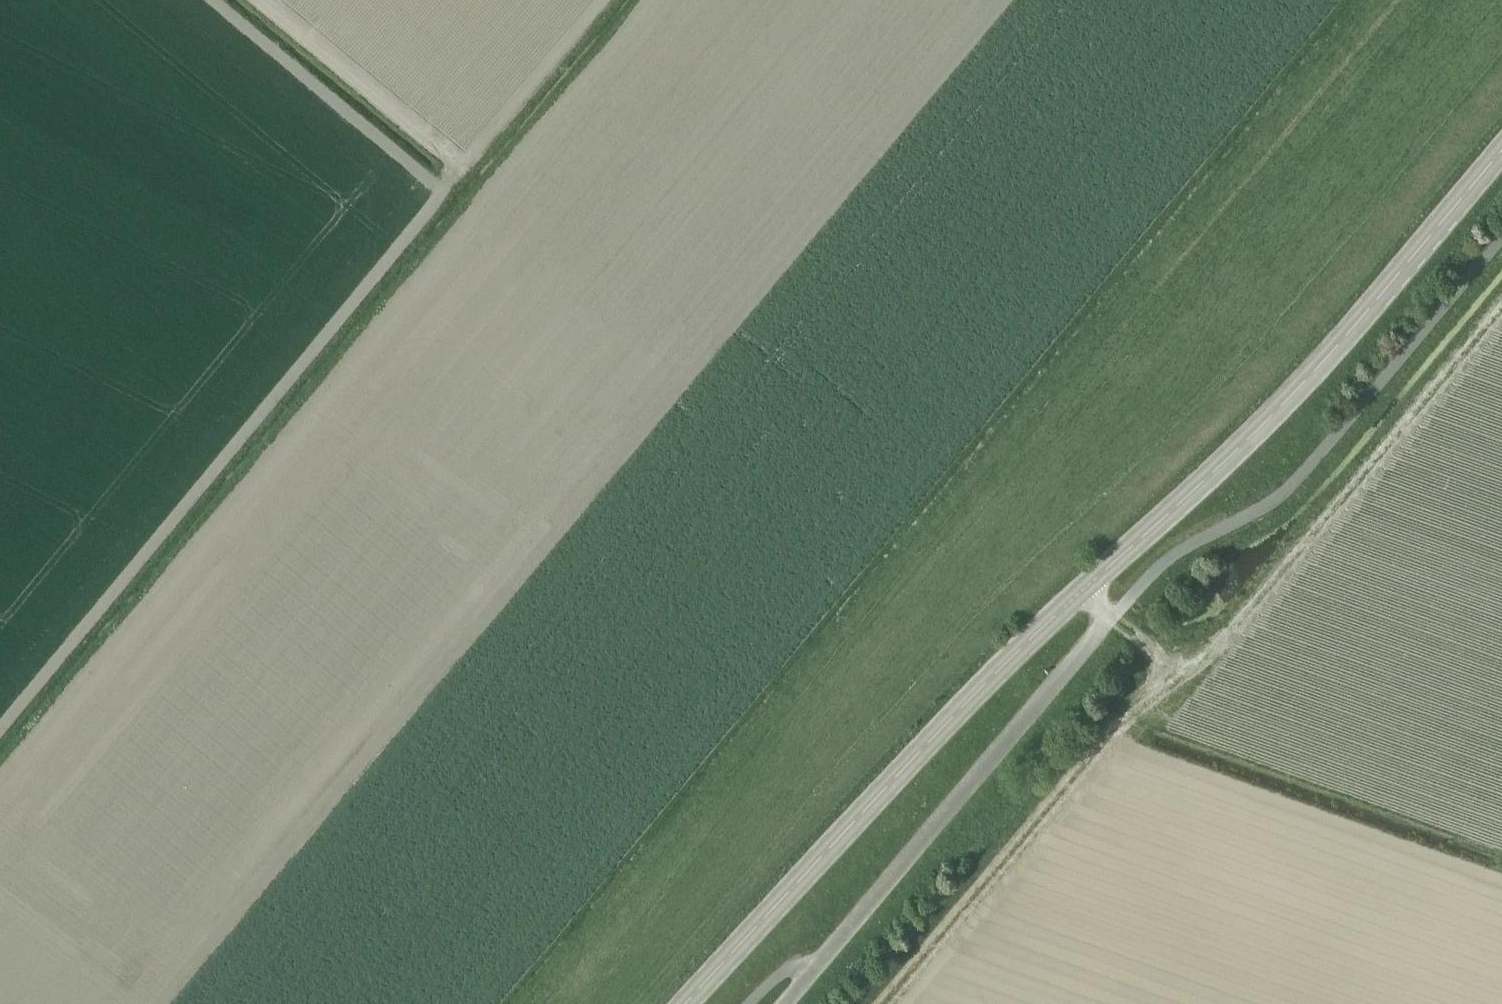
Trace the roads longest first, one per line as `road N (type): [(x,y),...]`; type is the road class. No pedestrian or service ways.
road 1 (secondary): [(1088,585),(1271,416),(1501,146)]
road 2 (secondary): [(685,1003),(1088,585)]
road 3 (unclassified): [(784,1003),(1101,627),(1104,613),(1088,585)]

